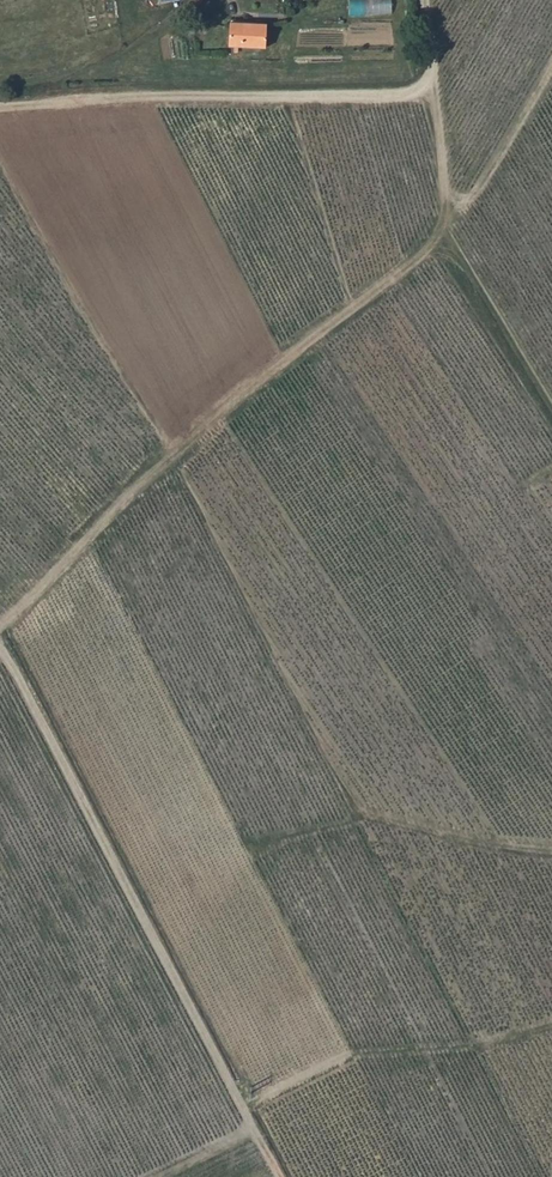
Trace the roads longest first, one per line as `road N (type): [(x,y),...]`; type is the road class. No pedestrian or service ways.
road 1 (track): [(0,624),(172,452),(433,245),(449,221),(433,92)]
road 2 (track): [(277,1176),(0,649)]
road 3 (track): [(433,92),(100,98),(0,107)]
road 4 (track): [(449,221),(479,186),(551,61)]

